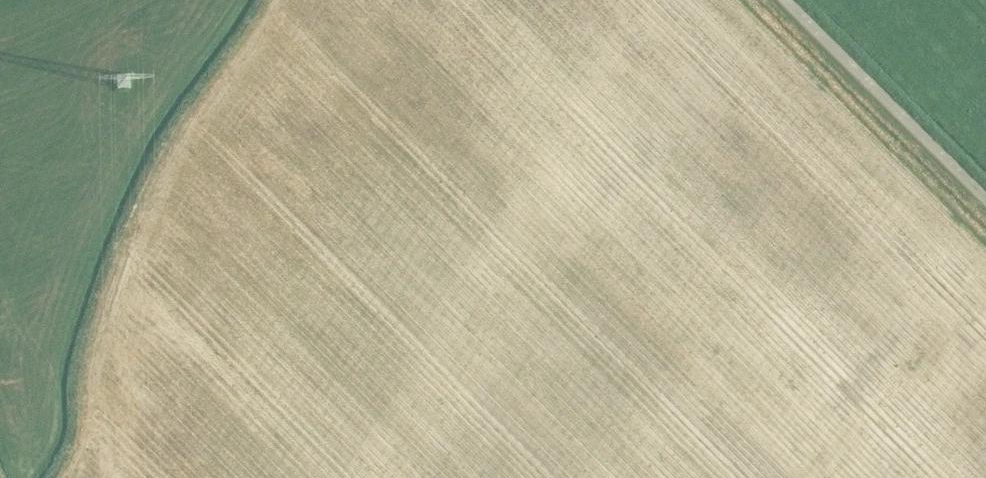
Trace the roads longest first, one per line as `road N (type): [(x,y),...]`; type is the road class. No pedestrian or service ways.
road 1 (unclassified): [(985,196),(790,0)]

